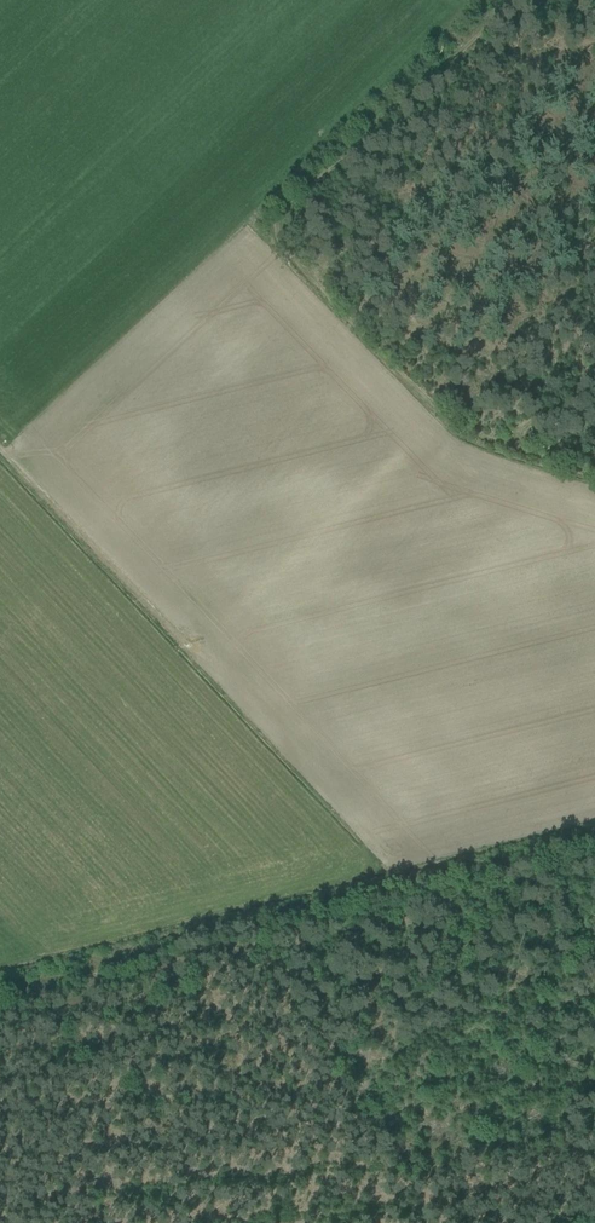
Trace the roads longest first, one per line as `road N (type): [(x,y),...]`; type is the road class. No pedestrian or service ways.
road 1 (track): [(506,12),(271,232),(430,405),(470,432),(594,471)]

